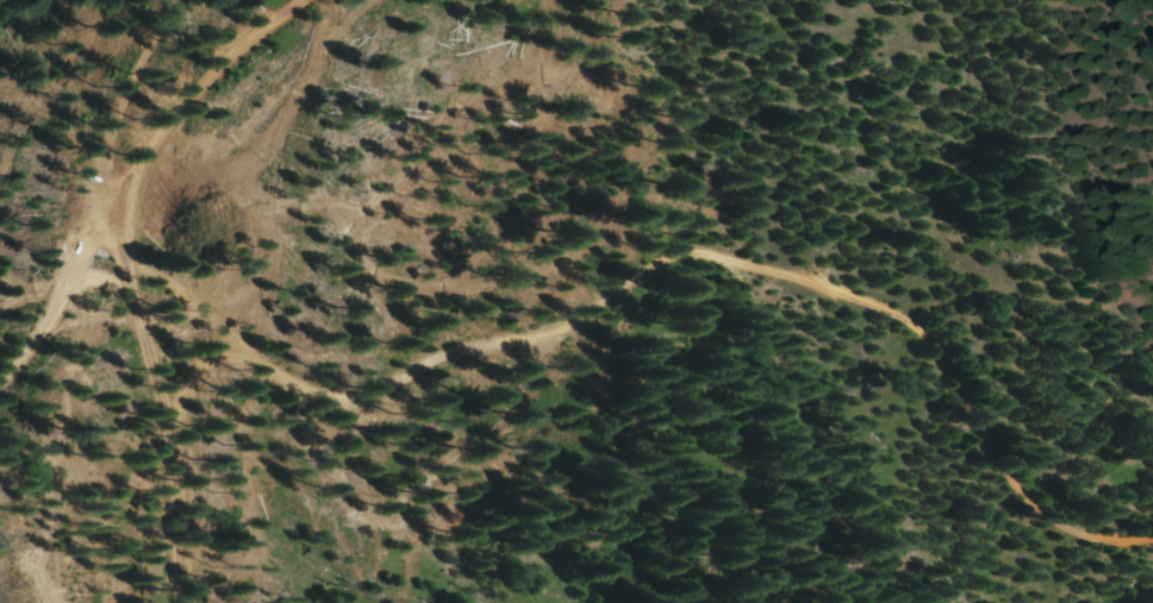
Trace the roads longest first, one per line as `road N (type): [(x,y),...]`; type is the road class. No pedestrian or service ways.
road 1 (track): [(157,397),(210,360),(264,365),(308,384),(417,390),(535,331),(654,285),(723,276),(827,290),(921,321),(970,420),(1073,544),(1108,519),(1152,521)]
road 2 (residential): [(180,602),(157,397),(119,191),(293,0)]
road 3 (track): [(125,230),(62,300),(0,389)]
road 4 (track): [(193,0),(116,162),(126,183)]

